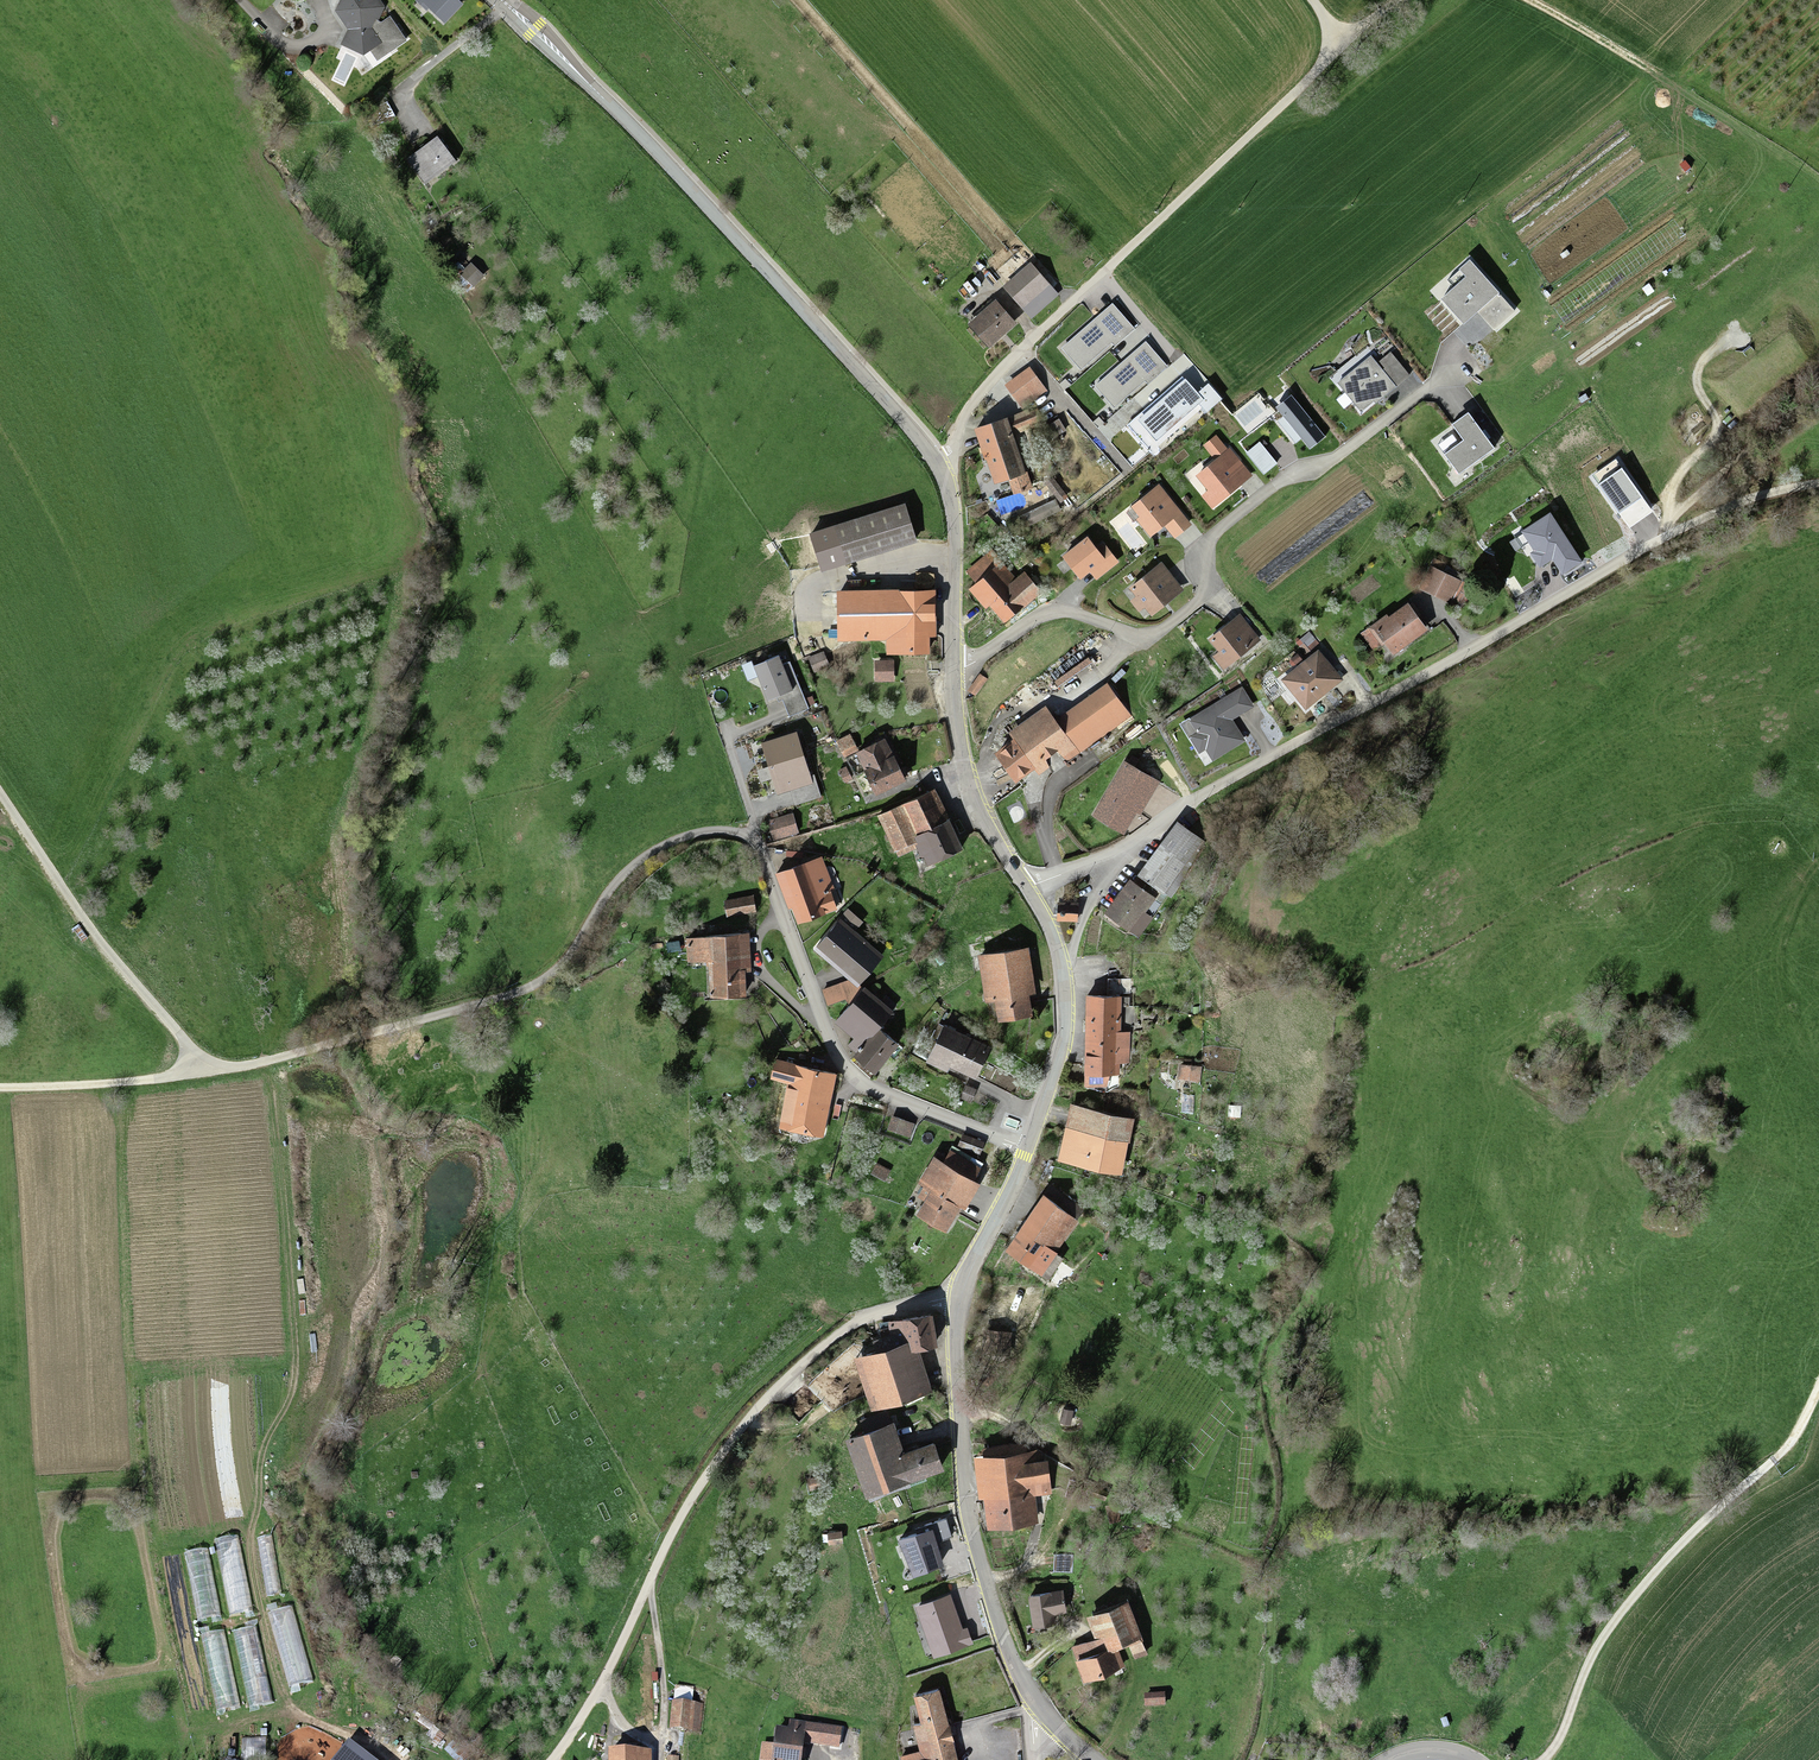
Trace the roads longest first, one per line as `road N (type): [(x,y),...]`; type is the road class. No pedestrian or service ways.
road 1 (unclassified): [(1024,1155),(857,1082),(838,1056),(761,849),(744,836),(708,834),(625,873),(568,965),(540,985),(200,1076),(181,1037),(97,943),(0,799)]
road 2 (tertiary): [(954,678),(953,509),(931,455),(638,132),(502,0)]
road 3 (unclassified): [(1121,859),(1178,813),(1652,543),(1818,488)]
road 4 (unclassified): [(964,1295),(851,1330),(763,1405),(683,1515),(605,1681),(556,1759)]
road 5 (residential): [(954,678),(1045,616),(1154,638),(1203,602),(1206,543),(1441,378)]
road 6 (track): [(1348,44),(1010,363),(962,424),(950,489)]
road 7 (track): [(1546,1759),(1583,1671),(1617,1619),(1668,1560),(1791,1447),(1818,1391)]
road 8 (tertiary): [(1043,1712),(996,1631),(970,1533),(956,1428),(964,1295)]
road 9 (tertiary): [(1029,892),(990,837),(963,770),(954,678)]
road 10 (track): [(598,1693),(634,1736),(663,1735),(649,1589)]
road 11 (track): [(983,1582),(1038,1561),(1069,1508),(1072,1473),(1064,1459),(1011,1432)]
road 12 (track): [(1818,390),(1652,543)]
road 13 (track): [(380,1759),(341,1732),(273,1710),(233,1726),(203,1759)]
road 14 (track): [(200,1076),(0,1088)]
road 15 (tertiary): [(1024,1155),(1065,1034),(1065,975)]
road 16 (track): [(508,6),(409,88),(404,118),(418,136)]
road 17 (tertiary): [(964,1295),(1024,1155)]
road 18 (track): [(1525,0),(1656,76)]
road 19 (unclassified): [(1065,975),(1091,902),(1121,859)]
road 20 (track): [(750,1422),(761,1433),(800,1429),(854,1383)]

